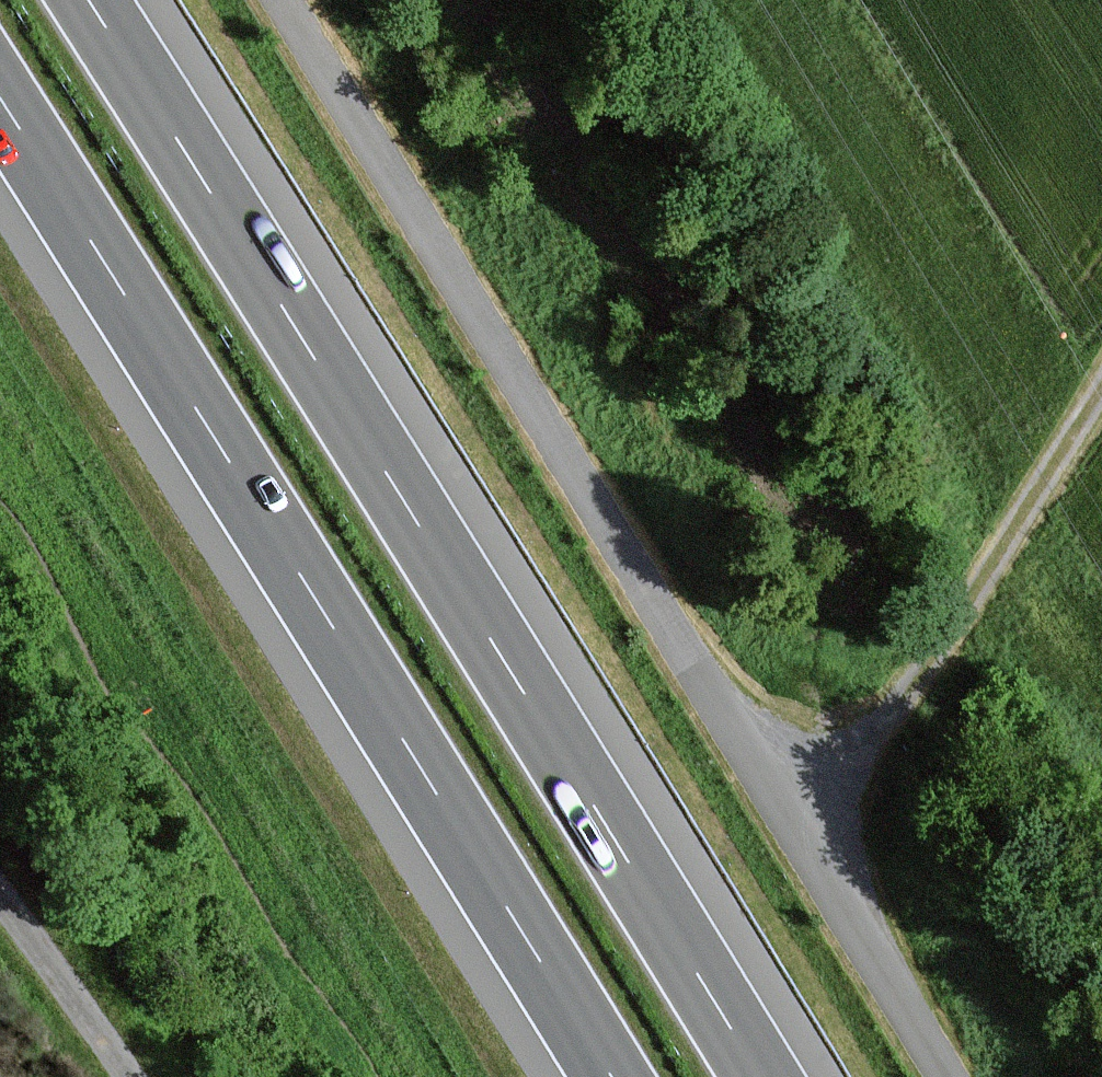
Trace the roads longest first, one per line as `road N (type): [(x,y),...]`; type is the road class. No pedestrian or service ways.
road 1 (unclassified): [(279,0),(956,1076)]
road 2 (motorway): [(760,1076),(85,0)]
road 3 (motorway): [(0,105),(608,1076)]
road 4 (track): [(1101,402),(935,658),(800,821)]

